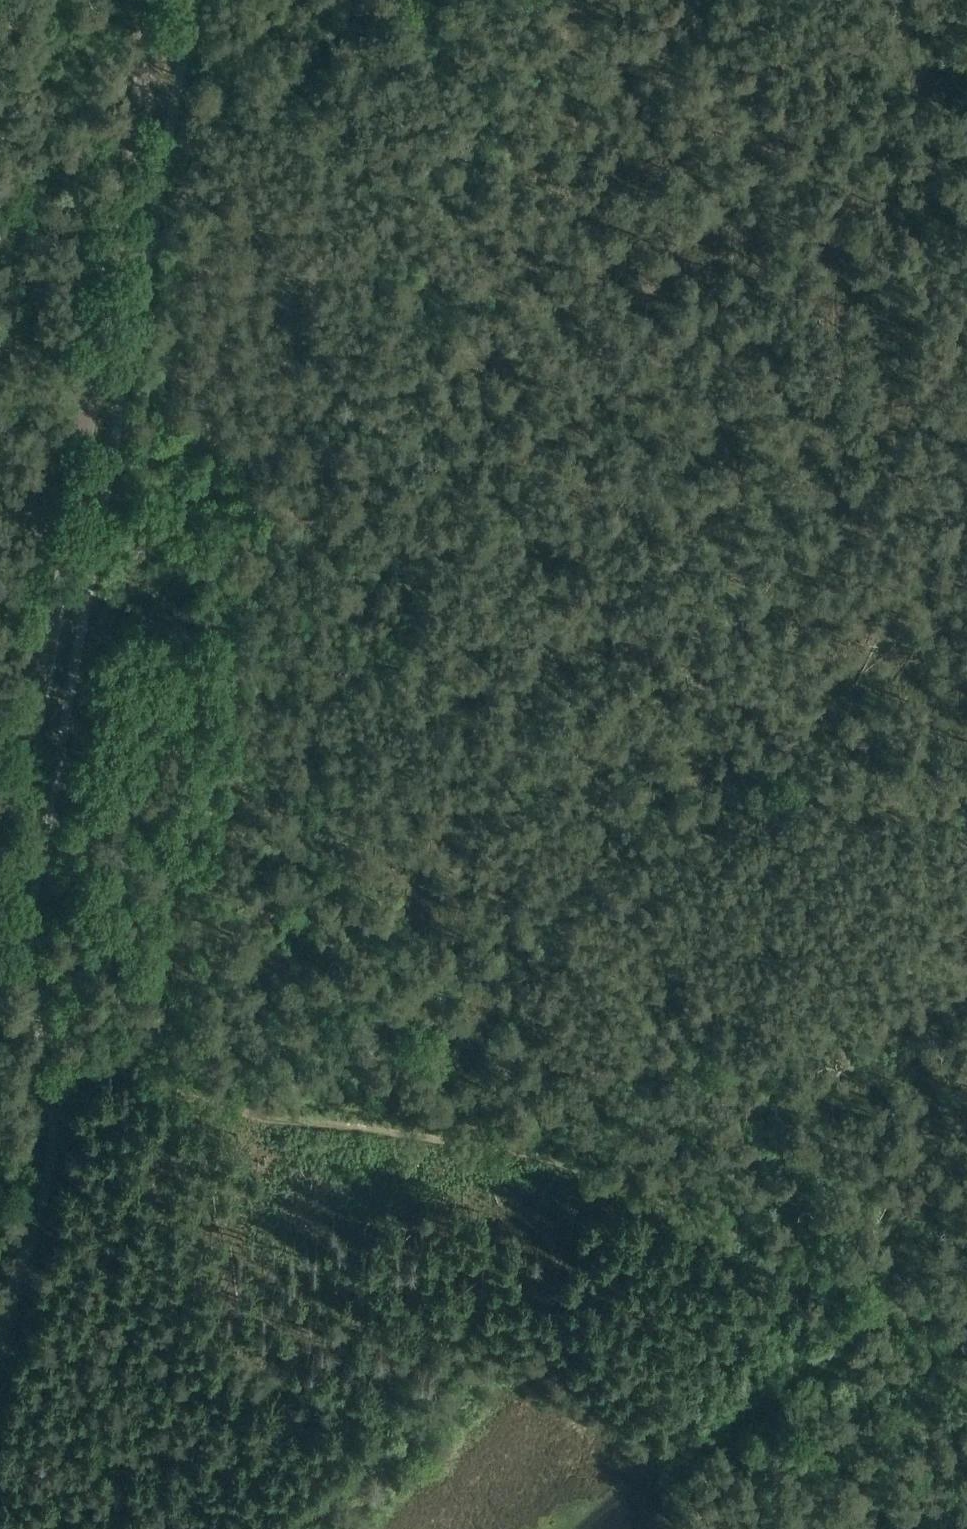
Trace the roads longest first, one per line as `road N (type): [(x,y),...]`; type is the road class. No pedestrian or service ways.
road 1 (track): [(0,1009),(240,1112),(501,1148),(655,1198),(897,1303),(966,1367)]
road 2 (tertiary): [(0,904),(161,0)]

